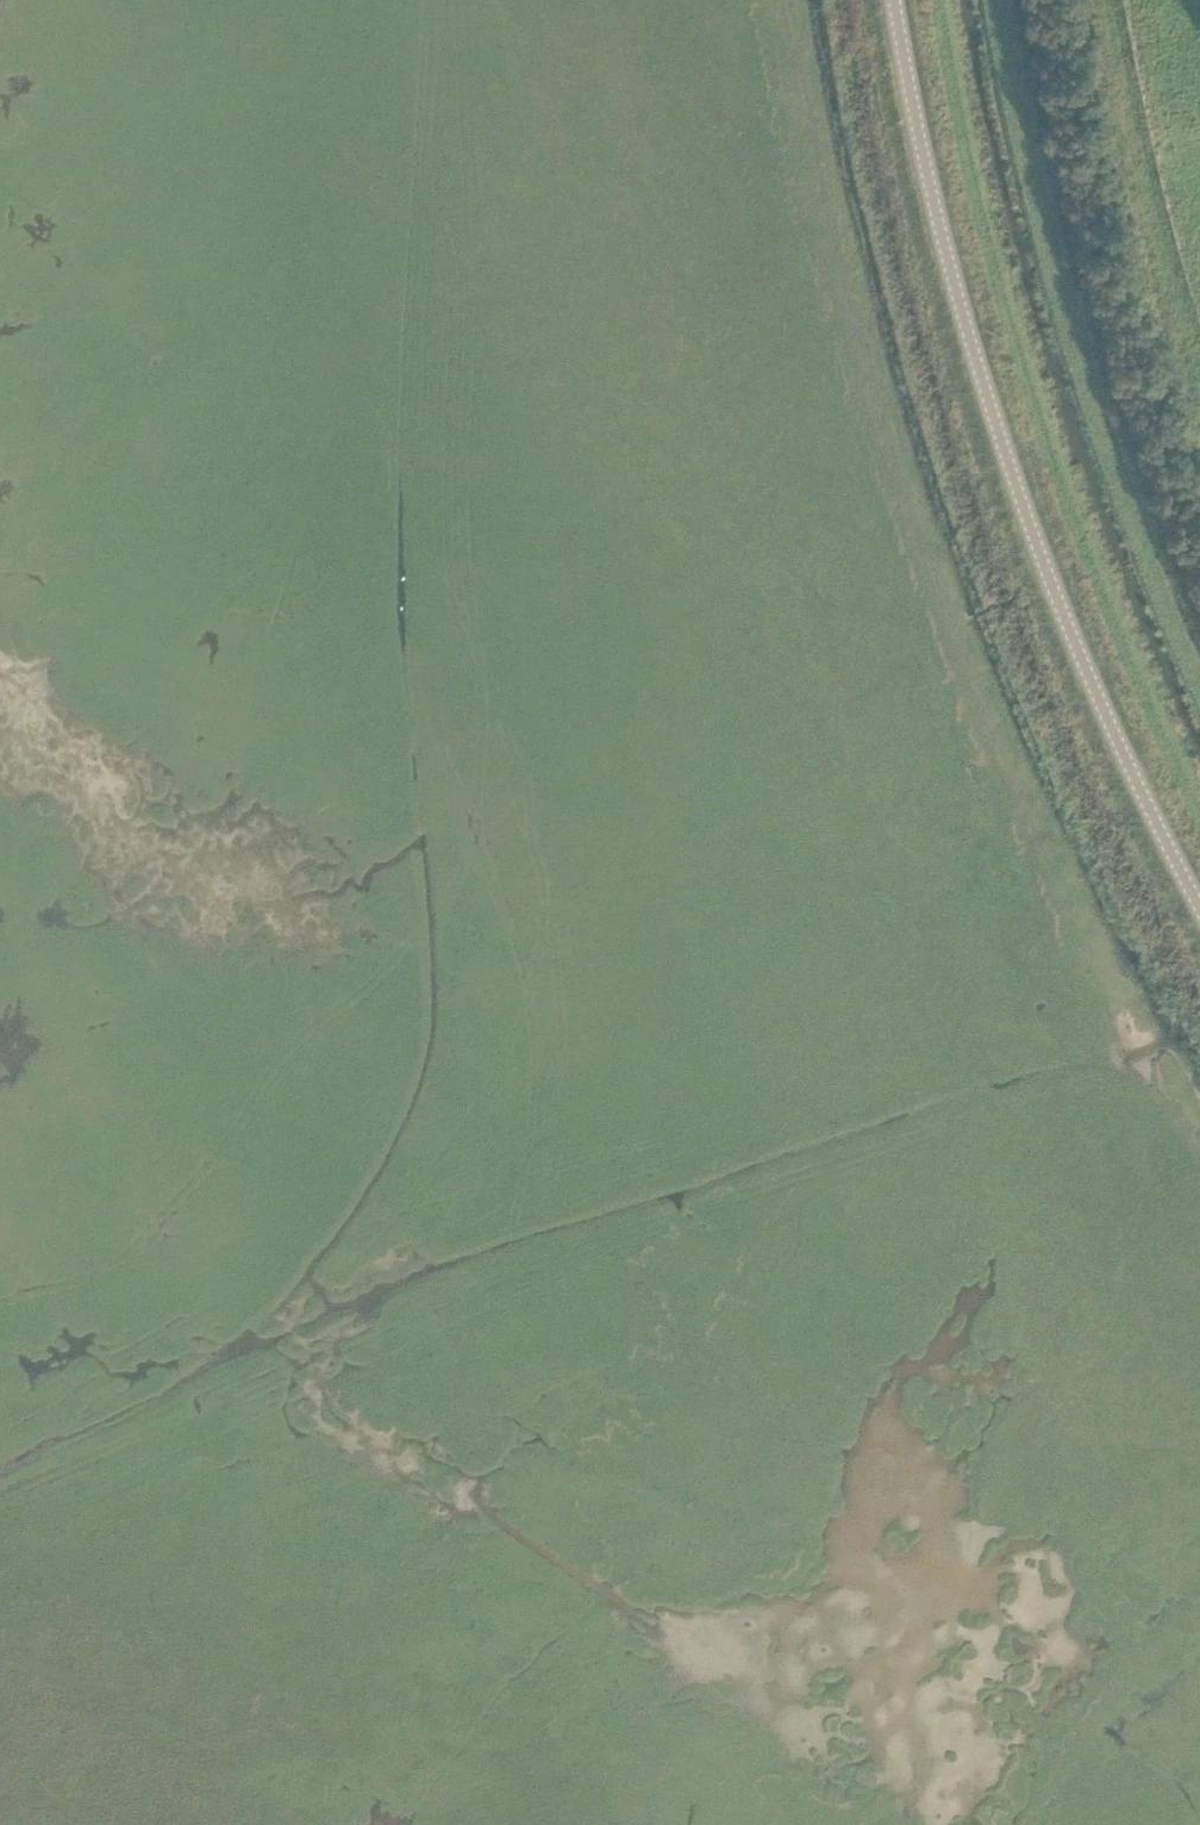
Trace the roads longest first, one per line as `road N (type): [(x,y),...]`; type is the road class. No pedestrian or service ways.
road 1 (unclassified): [(1199,913),(1147,819),(1046,584),(926,159),(891,0)]
road 2 (track): [(1013,0),(1061,288),(1171,621),(1199,672)]

